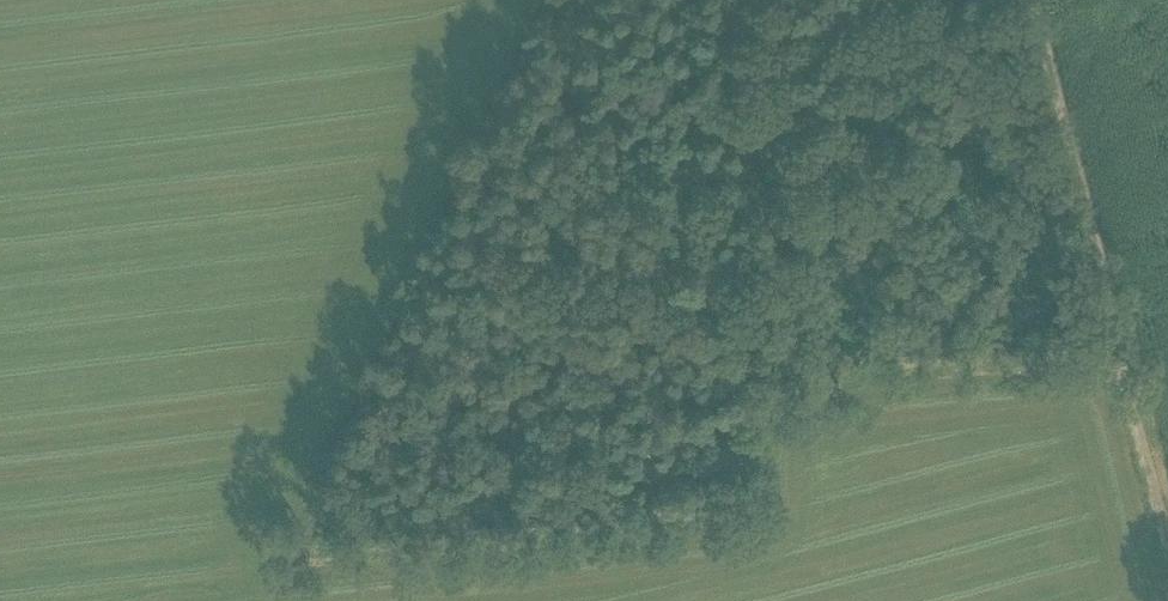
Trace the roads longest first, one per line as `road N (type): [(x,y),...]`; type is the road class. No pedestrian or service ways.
road 1 (track): [(1030,0),(1167,565)]

